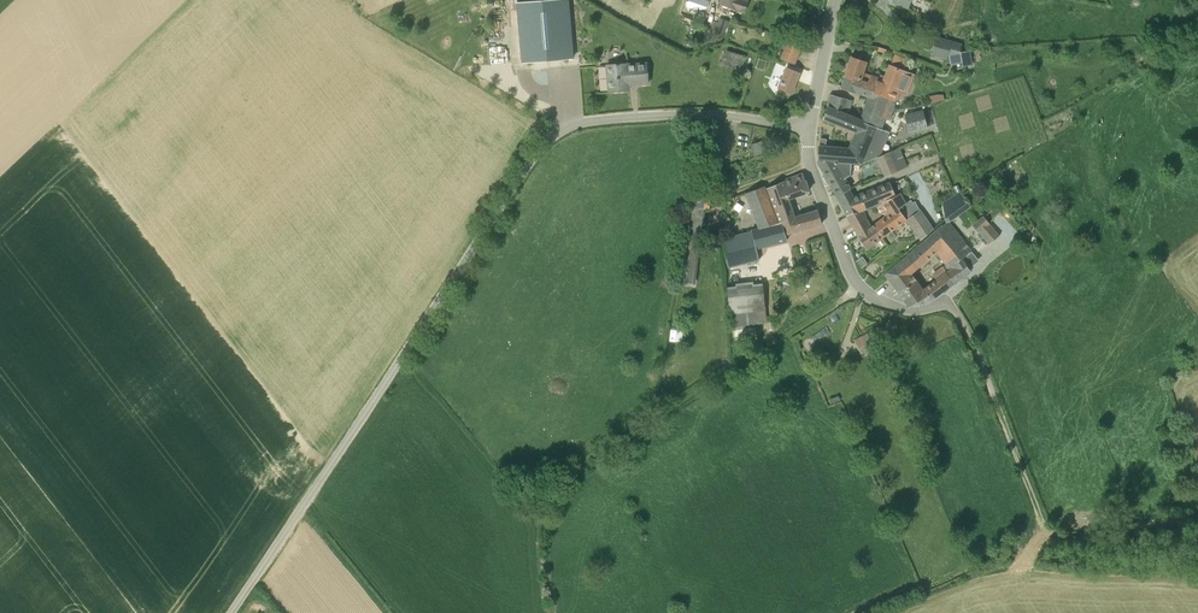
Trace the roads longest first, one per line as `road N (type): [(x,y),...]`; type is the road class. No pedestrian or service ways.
road 1 (unclassified): [(231,612),(554,136),(584,122),(685,114),(811,128)]
road 2 (track): [(1197,517),(1081,536),(1048,530),(964,327)]
road 3 (track): [(647,426),(860,286)]
road 4 (unclassified): [(860,286),(810,163),(811,128)]
road 5 (track): [(299,512),(386,612)]
road 6 (unclassified): [(811,128),(835,0)]
road 7 (residential): [(964,327),(945,300),(910,311),(860,286)]

